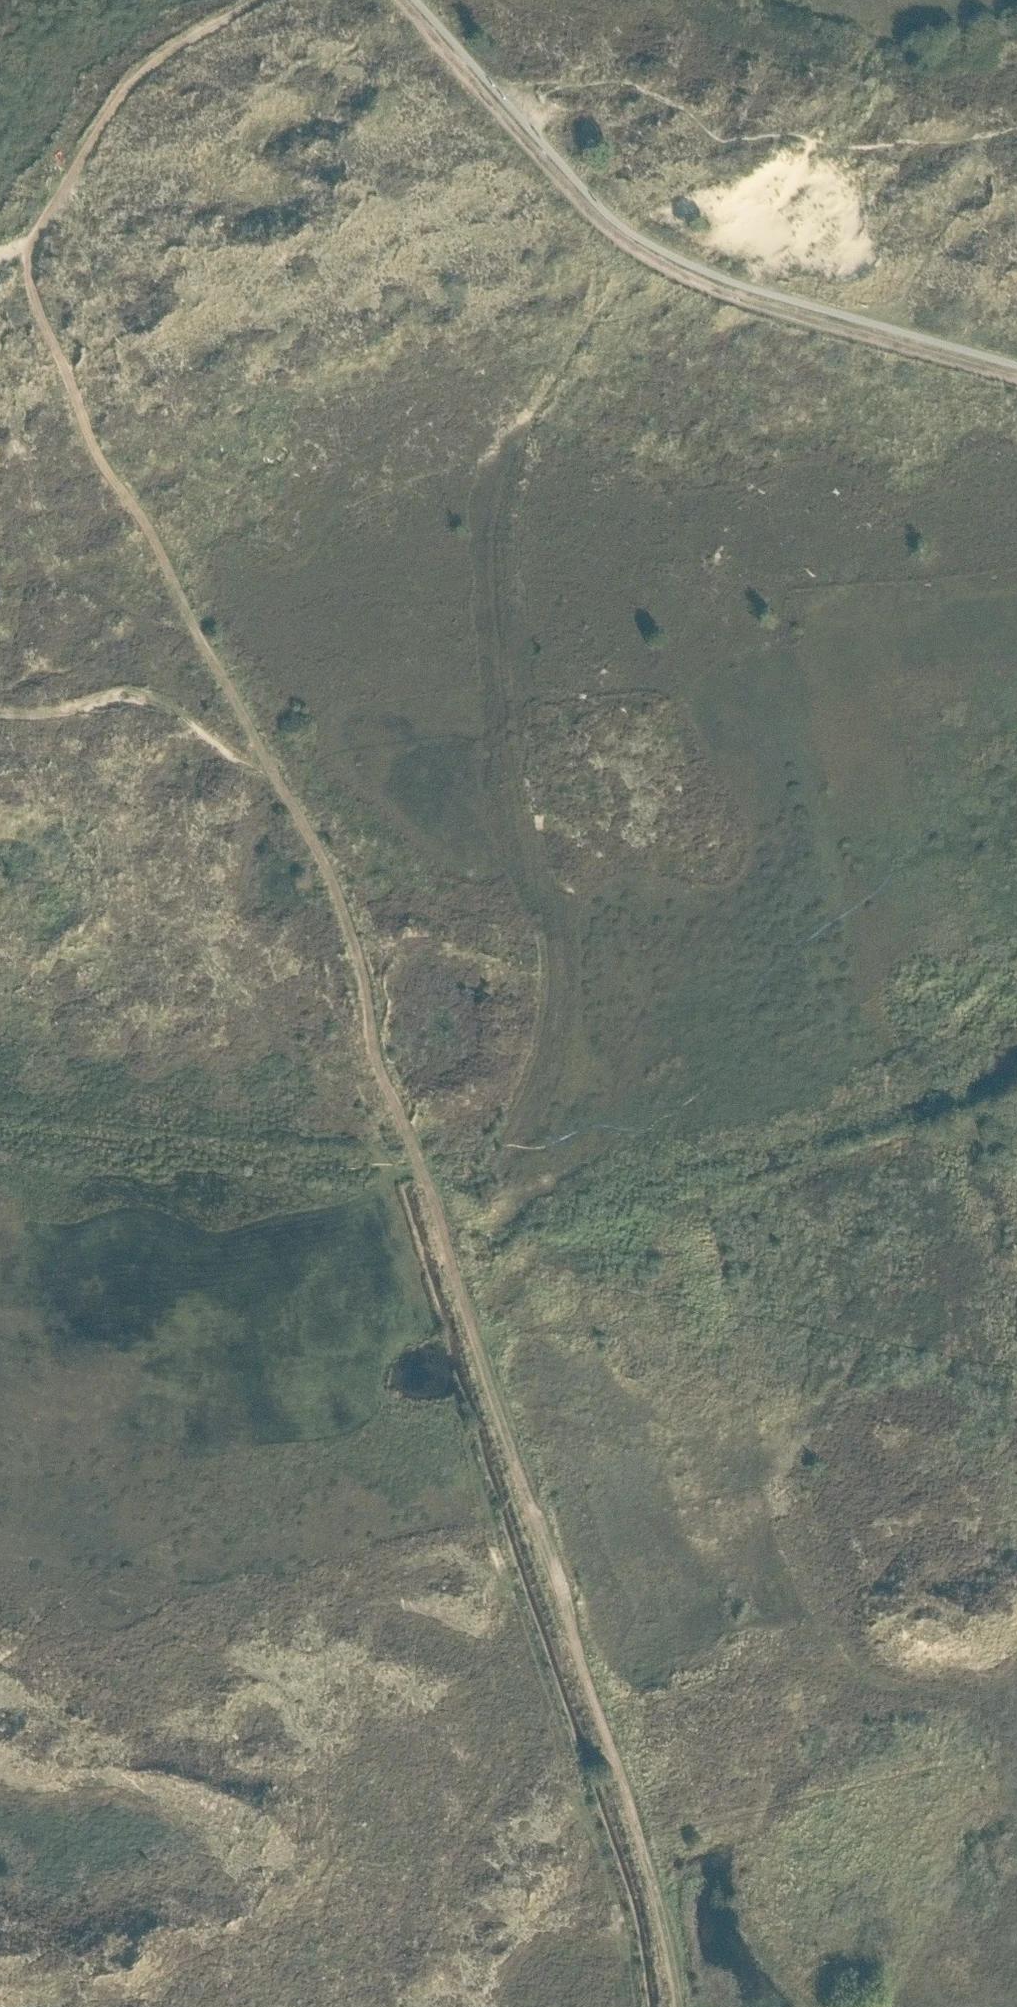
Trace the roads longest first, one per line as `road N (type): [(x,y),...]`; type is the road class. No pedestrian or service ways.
road 1 (track): [(262,0),(136,78),(52,199),(30,261),(36,292),(62,369),(83,398),(88,431),(138,492),(189,612),(323,851),(384,1002),(386,1054),(424,1161),(445,1265),(651,1886),(675,2006)]
road 2 (track): [(0,715),(63,712),(118,693),(176,716)]

